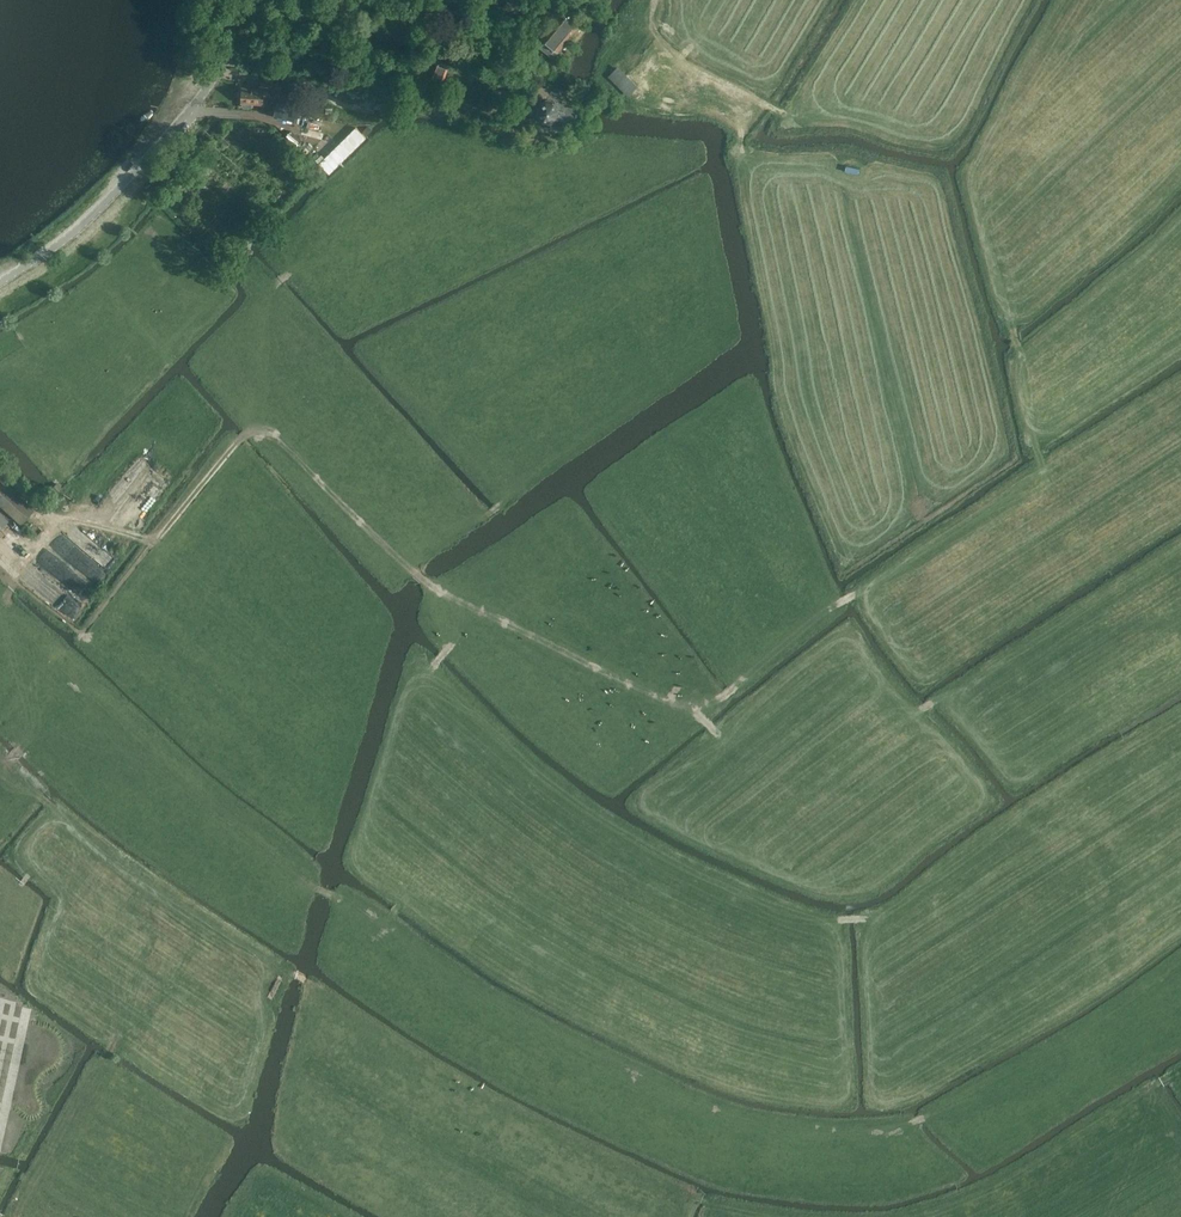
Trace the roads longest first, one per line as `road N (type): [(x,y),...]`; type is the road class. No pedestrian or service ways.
road 1 (track): [(0,467),(50,518),(153,543),(246,436),(260,432),(285,447),(427,585)]
road 2 (unclassified): [(0,281),(95,212),(201,97),(244,0)]
road 3 (track): [(693,711),(427,585)]

